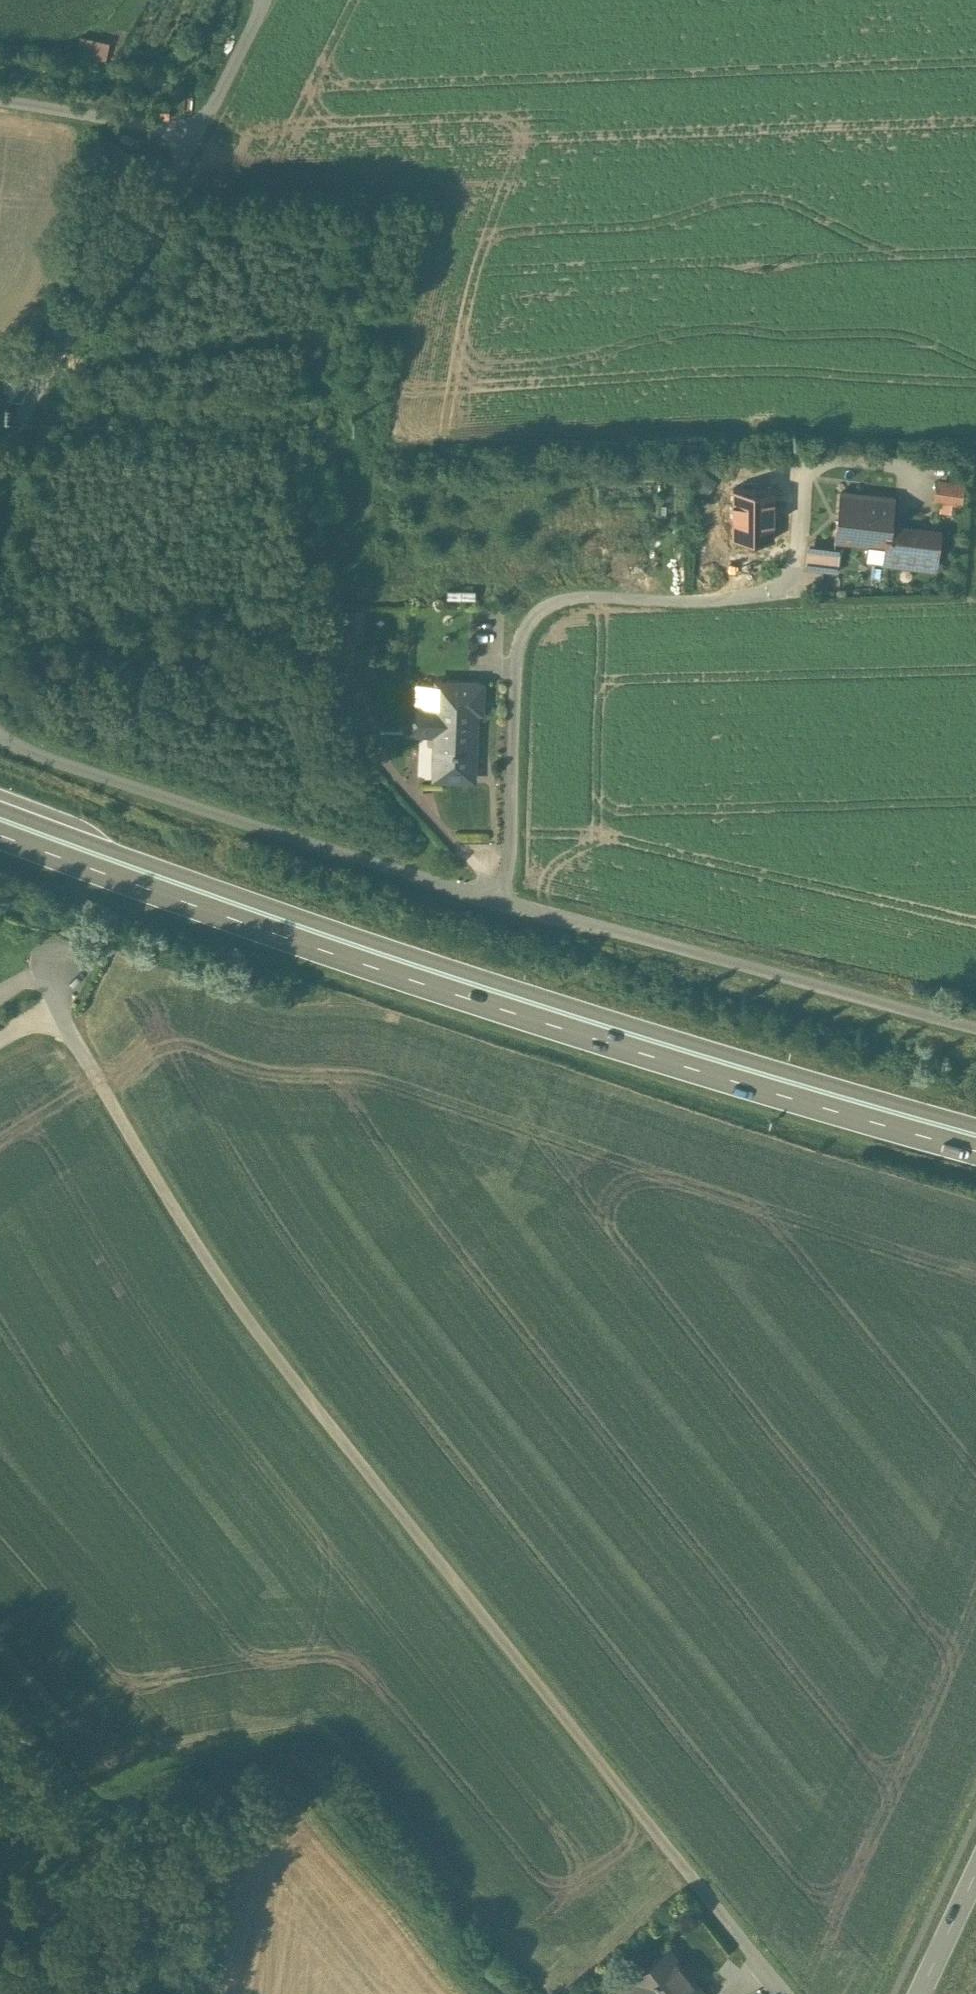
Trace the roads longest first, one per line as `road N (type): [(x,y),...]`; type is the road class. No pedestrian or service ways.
road 1 (unclassified): [(785,1993),(258,1333),(164,1197),(56,1007),(62,962)]
road 2 (trunk): [(0,836),(508,1014),(975,1154)]
road 3 (trunk): [(975,1131),(512,992),(0,814)]
road 4 (unclassified): [(0,732),(151,792),(494,900),(975,1027)]
road 5 (unclassified): [(197,131),(65,335),(0,462)]
road 6 (unclassified): [(0,101),(197,131)]
road 7 (unclassified): [(262,0),(197,131)]
road 8 (tertiary): [(975,1866),(917,1993)]

